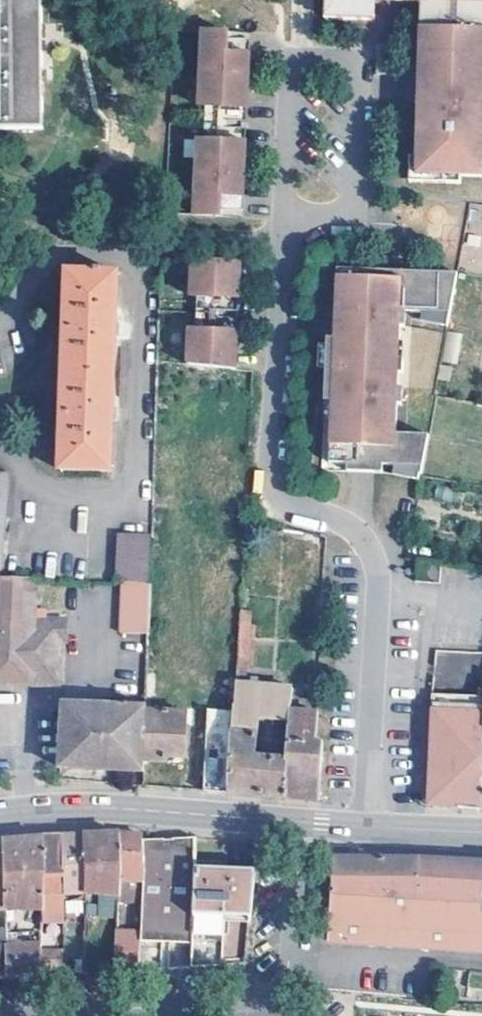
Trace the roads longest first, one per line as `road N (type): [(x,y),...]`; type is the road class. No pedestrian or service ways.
road 1 (residential): [(364,827),(380,580),(357,533),(286,502),(277,490),(282,216)]
road 2 (secondary): [(0,814),(115,808),(364,827)]
road 3 (residential): [(282,216),(329,218),(347,209),(360,83),(343,57),(303,55),(286,77)]
road 4 (residential): [(286,77),(282,216)]

